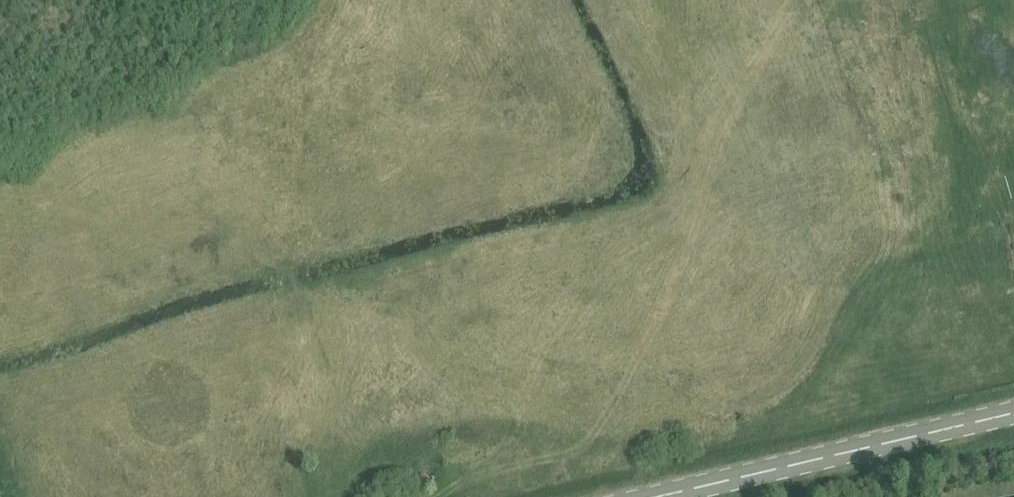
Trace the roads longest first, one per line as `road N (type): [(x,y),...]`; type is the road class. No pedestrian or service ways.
road 1 (tertiary): [(1013,415),(659,496)]

